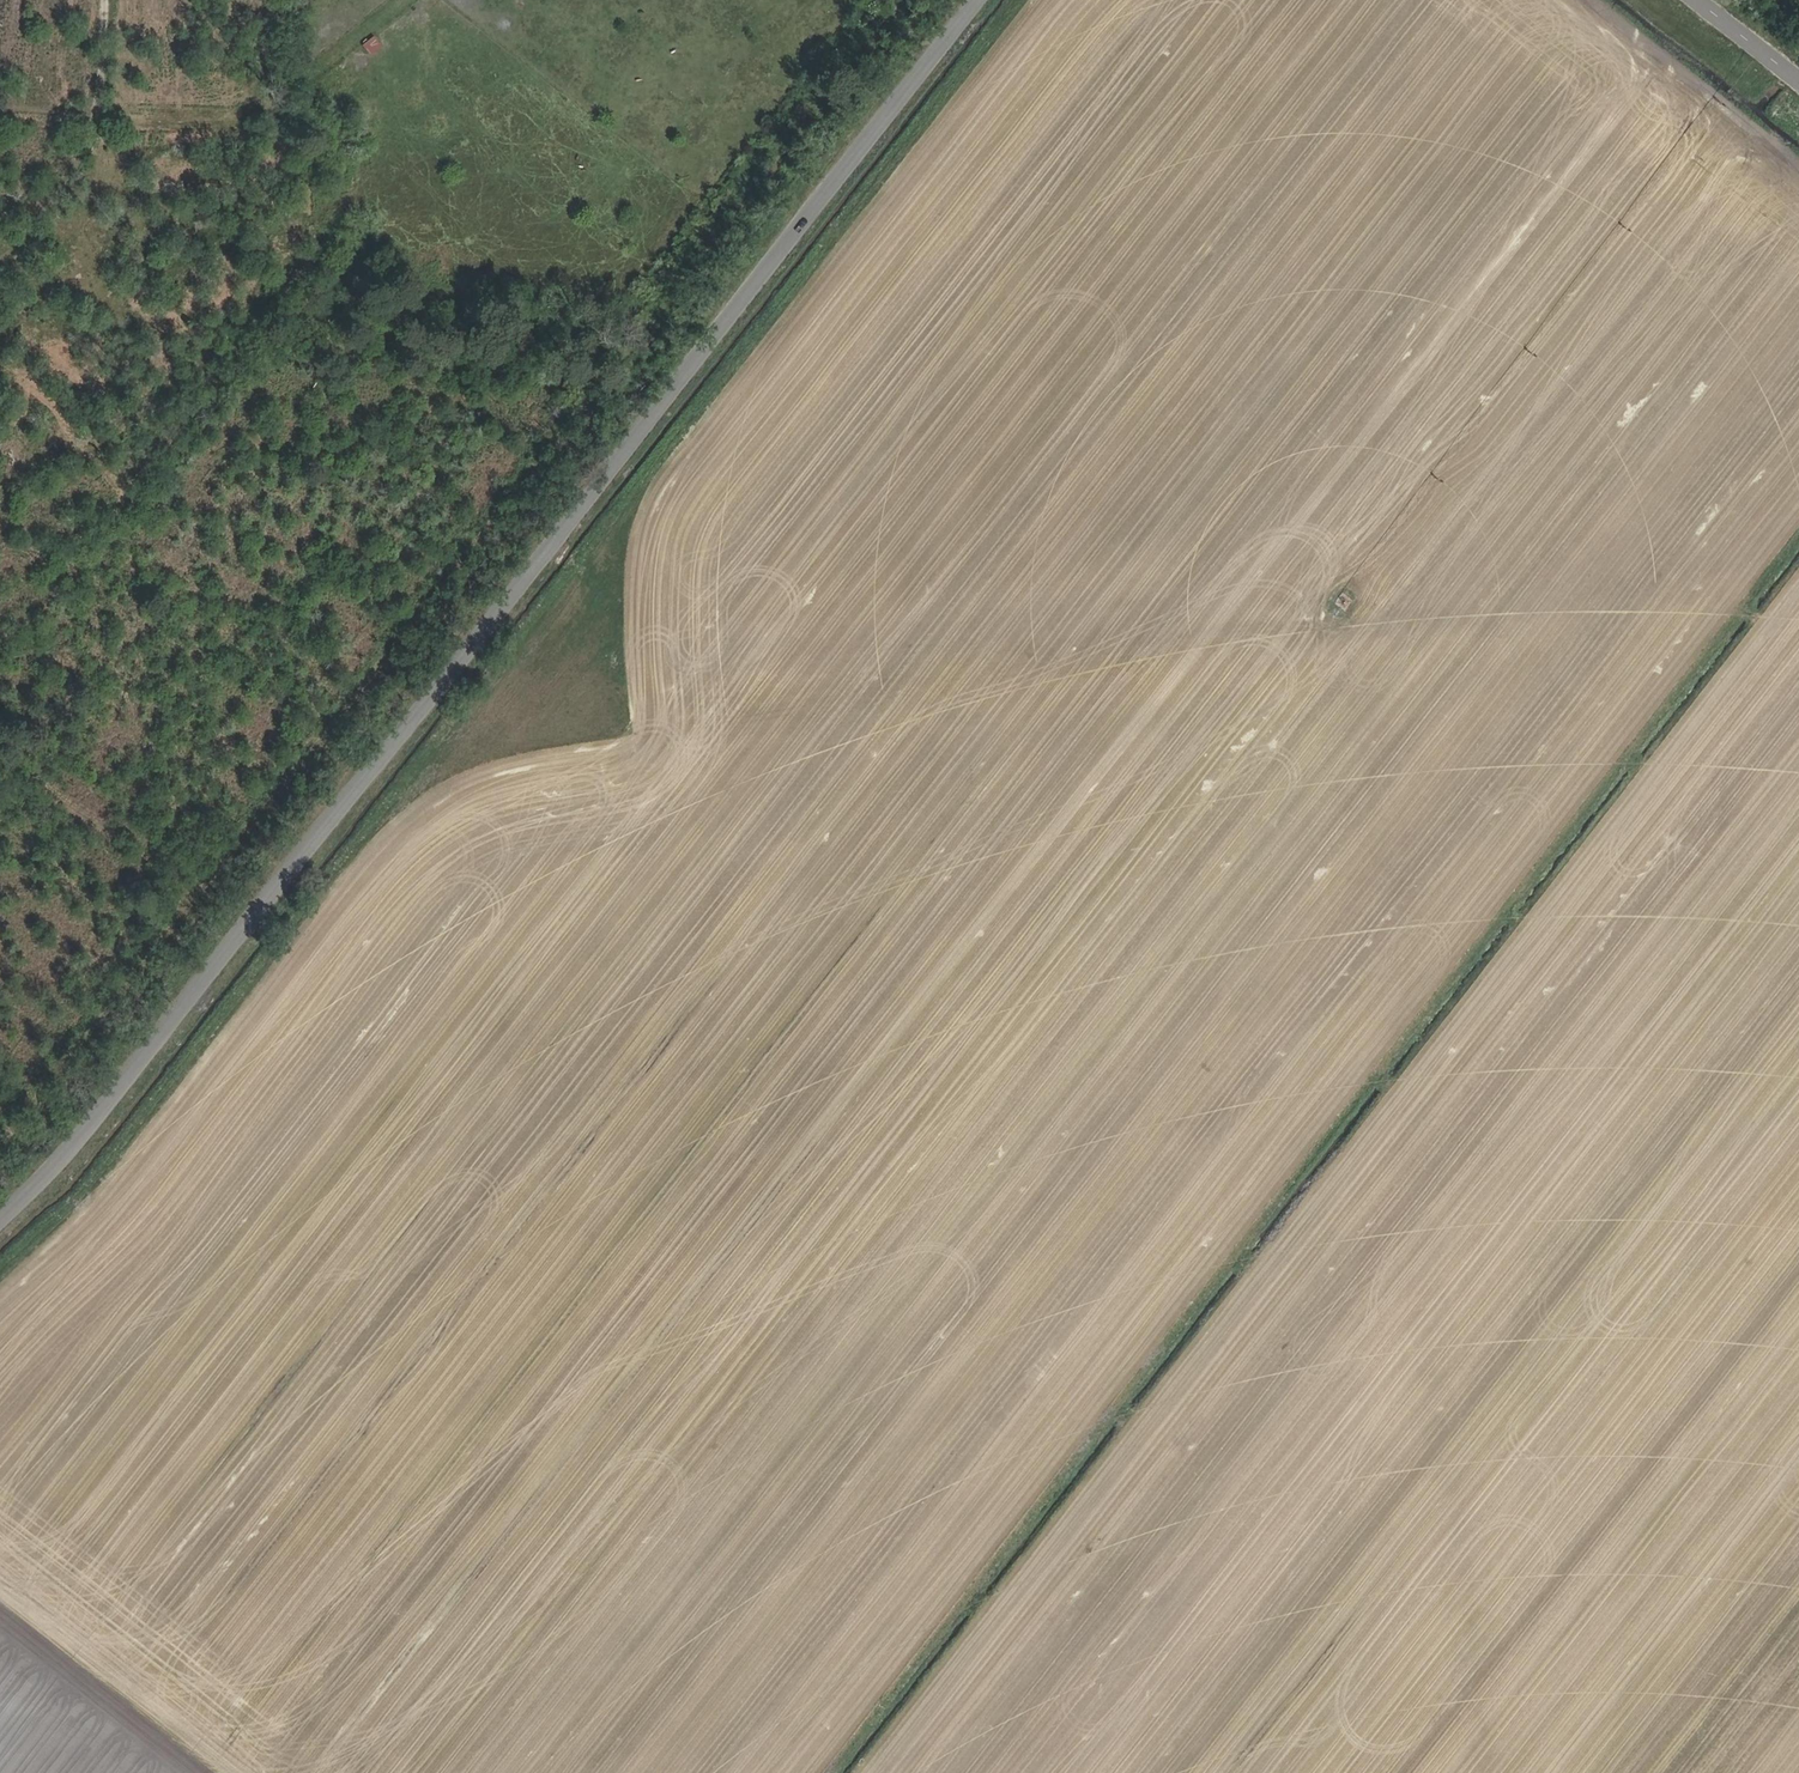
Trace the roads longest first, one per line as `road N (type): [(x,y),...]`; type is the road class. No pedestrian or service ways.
road 1 (unclassified): [(961,0),(358,784),(81,1133),(0,1217)]

